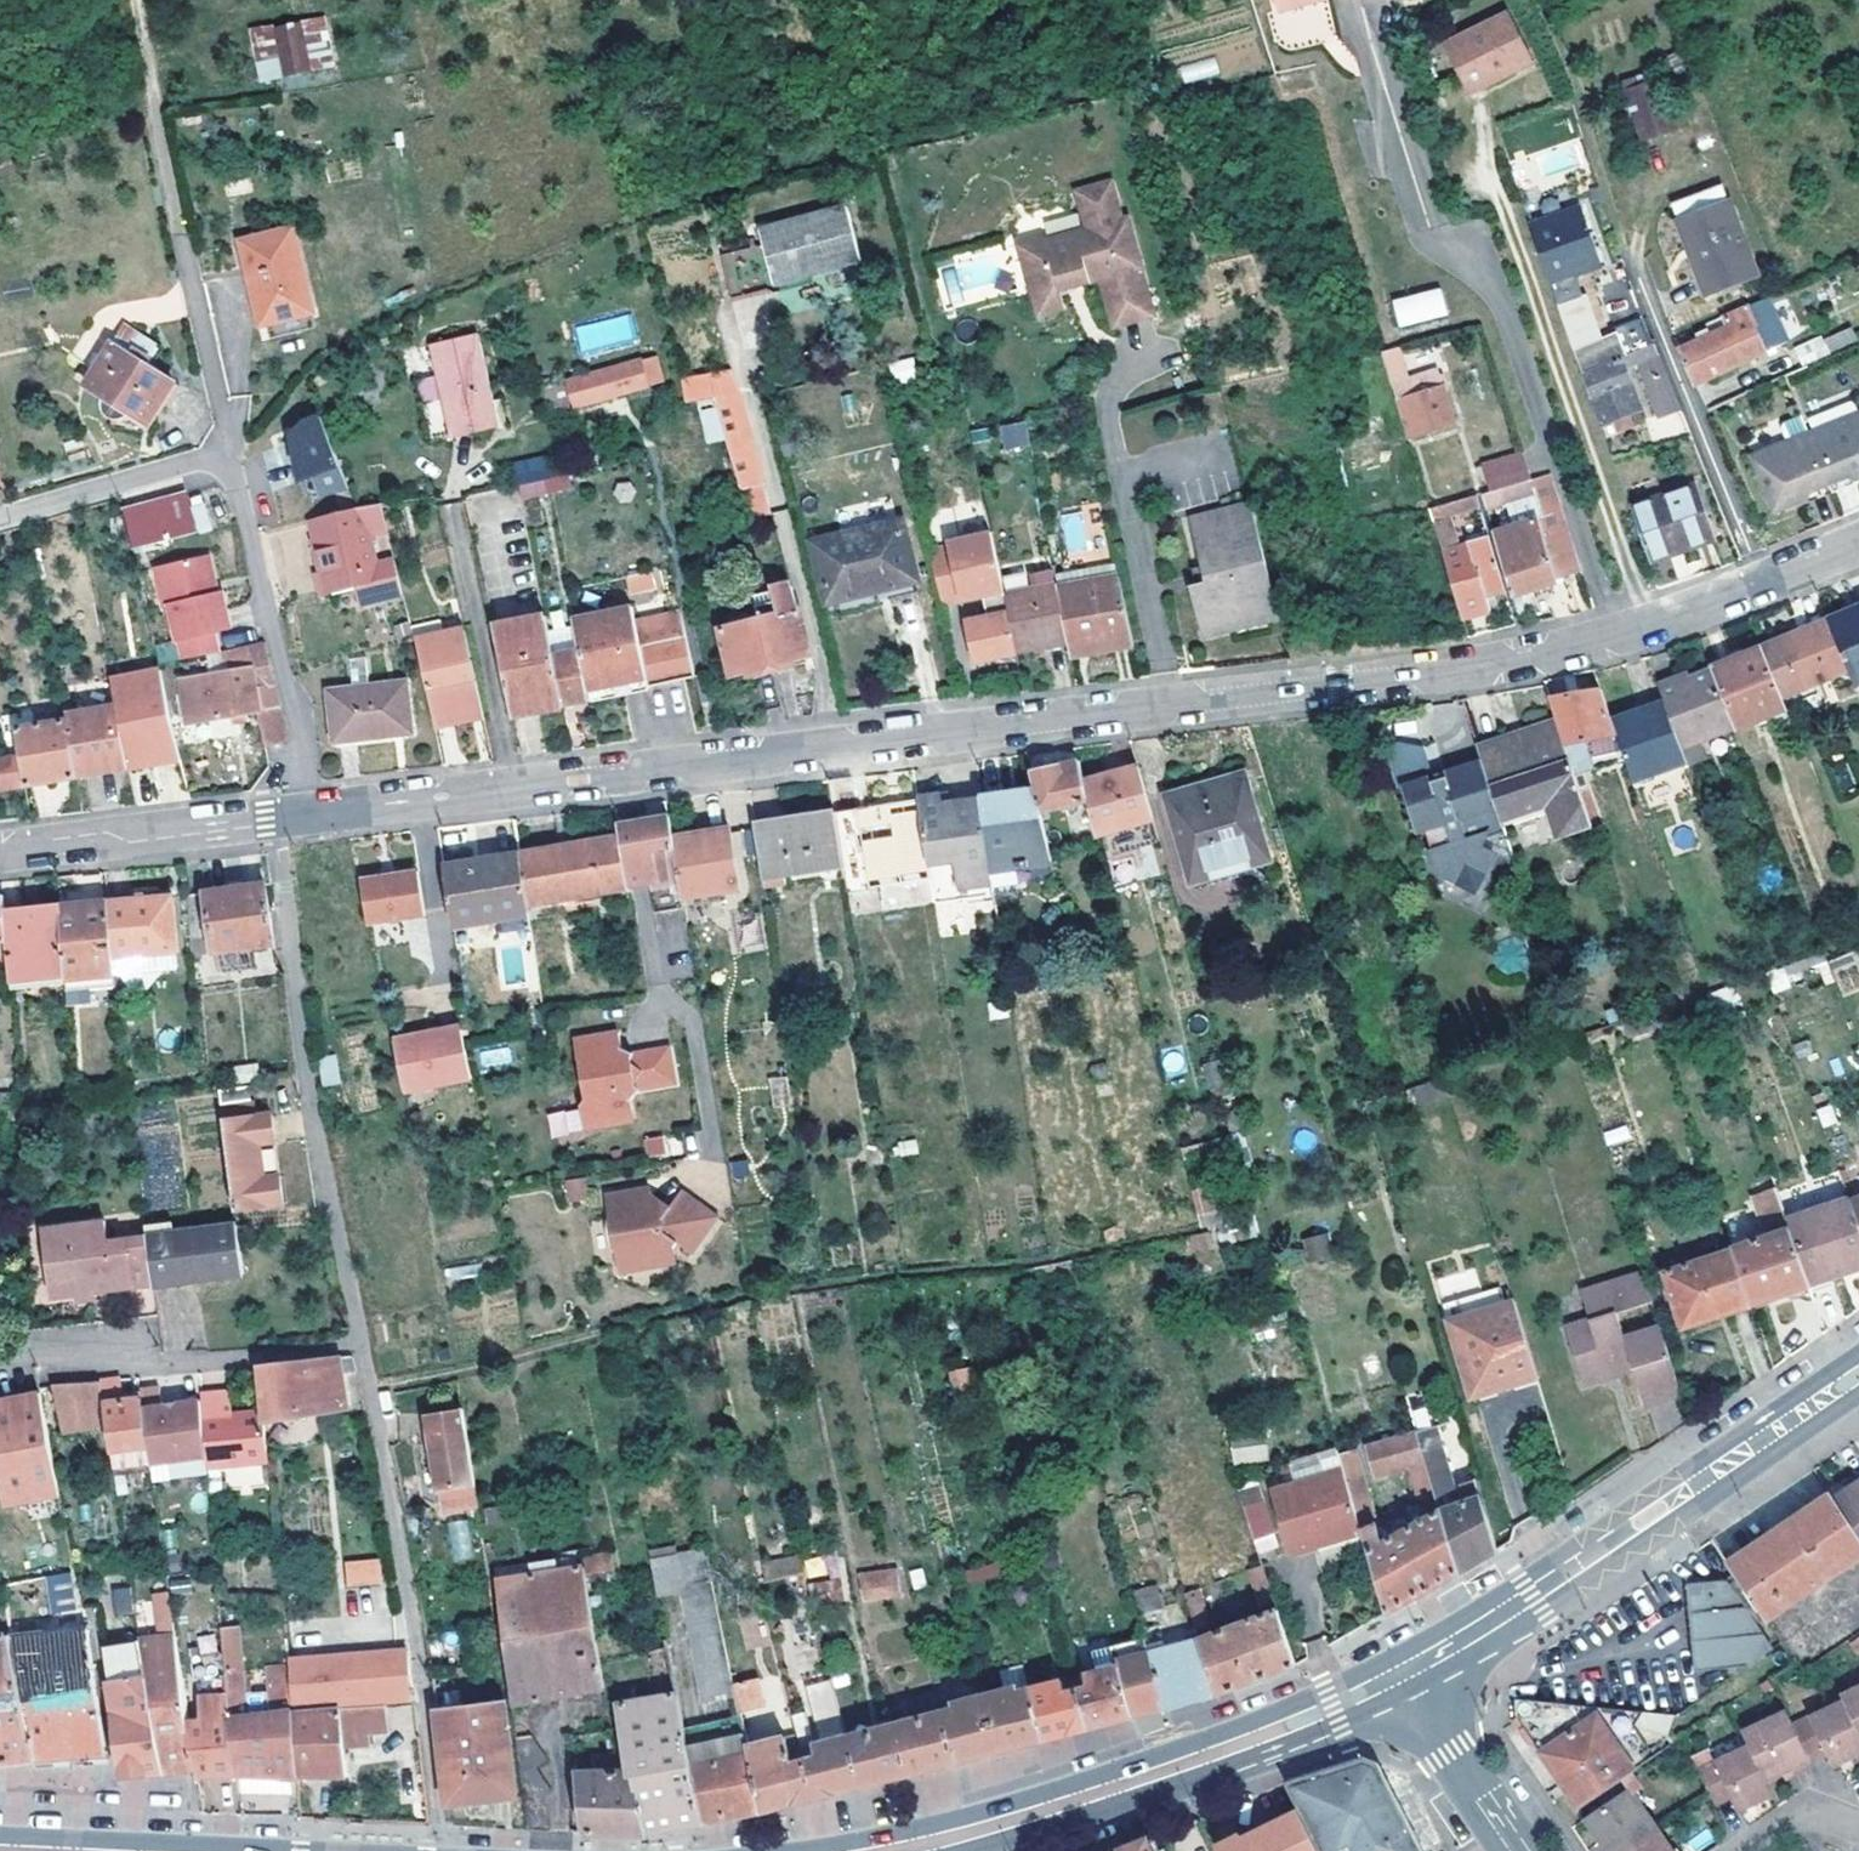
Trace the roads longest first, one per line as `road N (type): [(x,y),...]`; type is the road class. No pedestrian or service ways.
road 1 (residential): [(312,817),(1557,654),(1762,580)]
road 2 (residential): [(275,824),(322,1159),(424,1666),(441,1850)]
road 3 (track): [(375,1401),(749,1296),(1191,1236)]
road 4 (tertiary): [(1402,1673),(1858,1373)]
road 5 (tertiary): [(895,1850),(1167,1768),(1402,1673)]
road 6 (residential): [(312,817),(304,743),(229,452)]
road 7 (residential): [(1762,580),(1626,246)]
road 8 (residential): [(0,856),(275,824)]
road 9 (track): [(1626,246),(1537,0)]
road 10 (track): [(182,235),(139,0)]
road 11 (residential): [(229,452),(0,518)]
road 12 (residential): [(229,452),(182,235)]
road 13 (residential): [(1402,1673),(1524,1850)]
road 14 (residential): [(1740,1850),(1808,1804),(1858,1825)]

